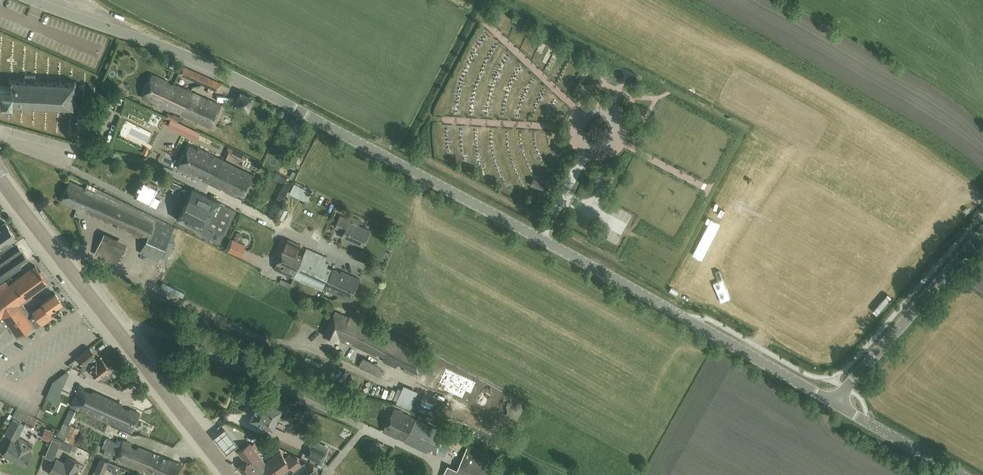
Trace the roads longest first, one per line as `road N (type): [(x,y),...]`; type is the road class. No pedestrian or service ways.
road 1 (tertiary): [(835,403),(302,111),(206,63),(32,0)]
road 2 (unclassified): [(328,474),(367,429),(163,335),(120,334)]
road 3 (unclassified): [(302,236),(149,164),(0,127)]
road 4 (tertiary): [(835,403),(982,234)]
road 5 (tertiary): [(120,334),(0,176)]
road 6 (tertiary): [(231,474),(120,334)]
road 7 (tertiary): [(961,474),(835,403)]

